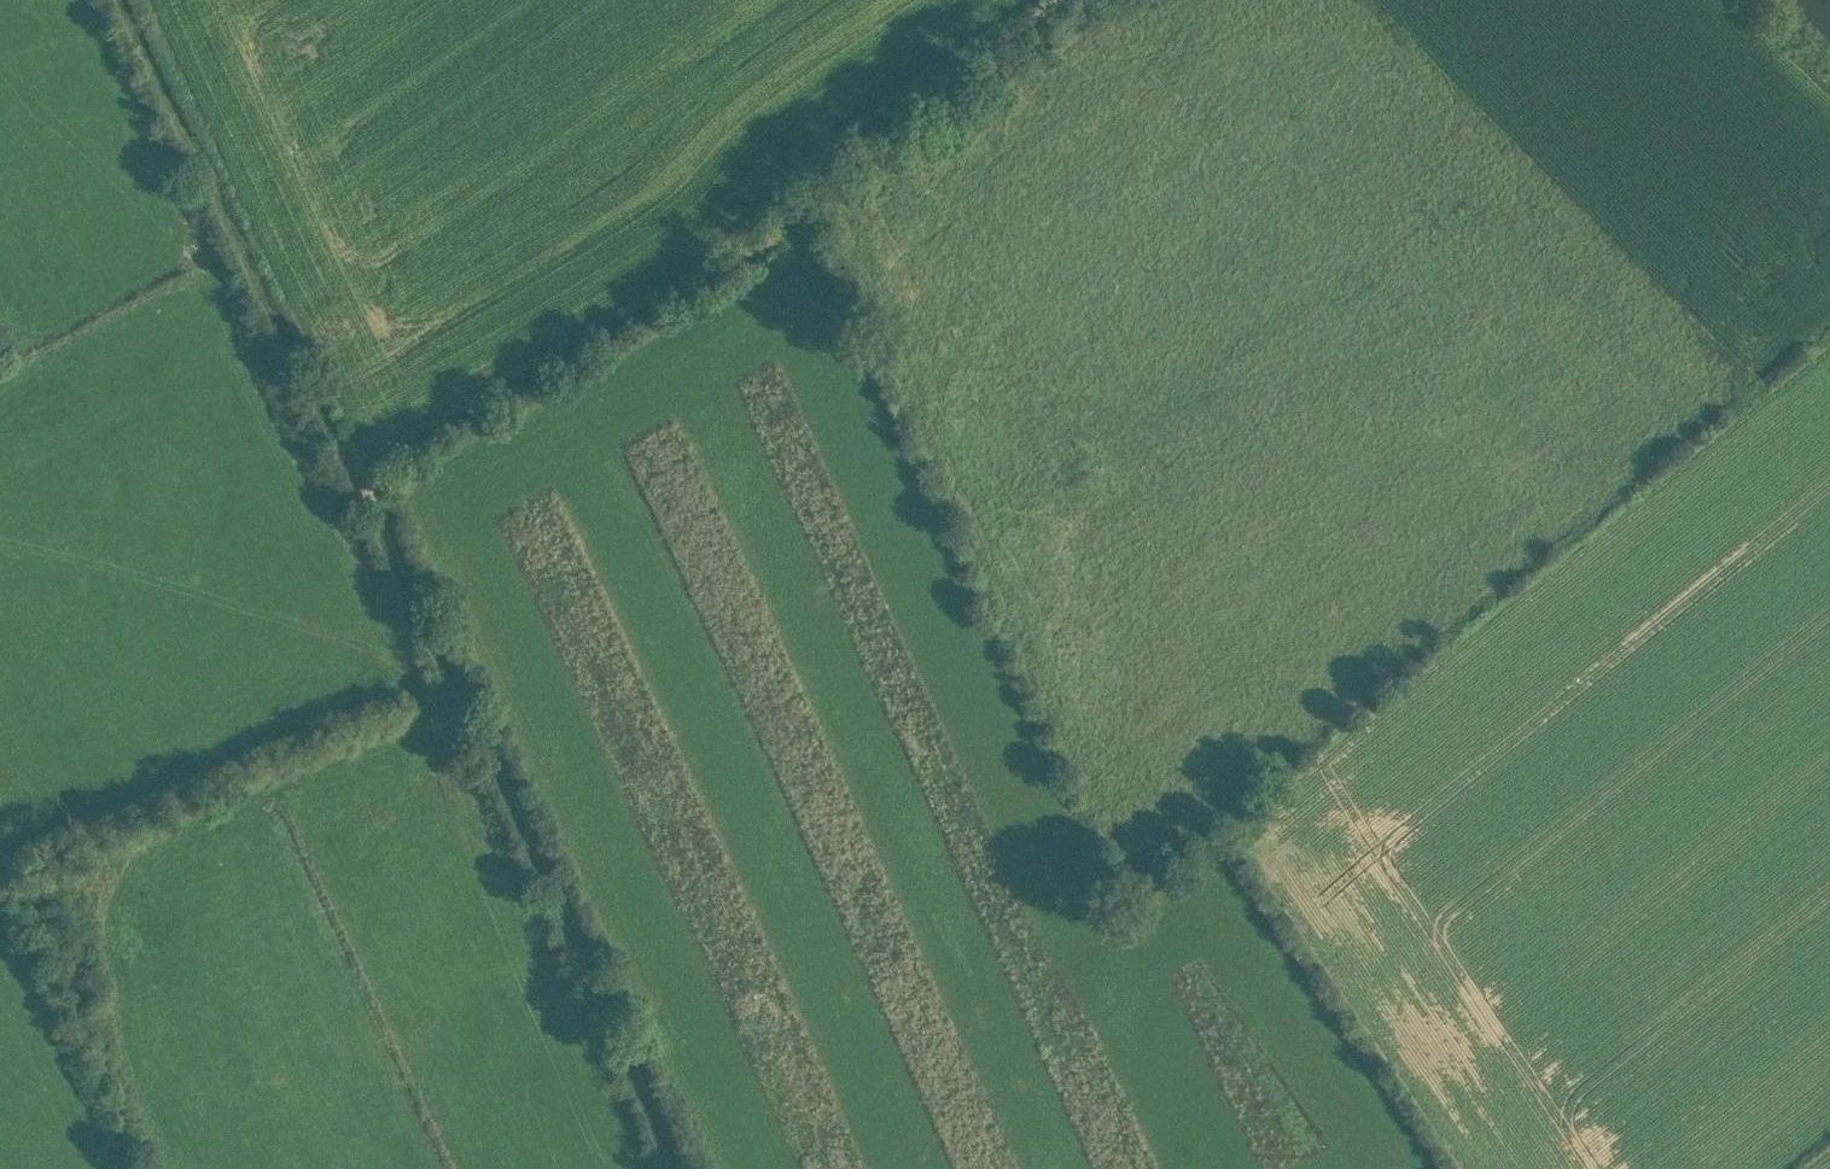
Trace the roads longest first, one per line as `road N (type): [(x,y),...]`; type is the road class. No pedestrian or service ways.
road 1 (track): [(677,1168),(569,917),(357,477)]
road 2 (track): [(357,477),(126,0)]

